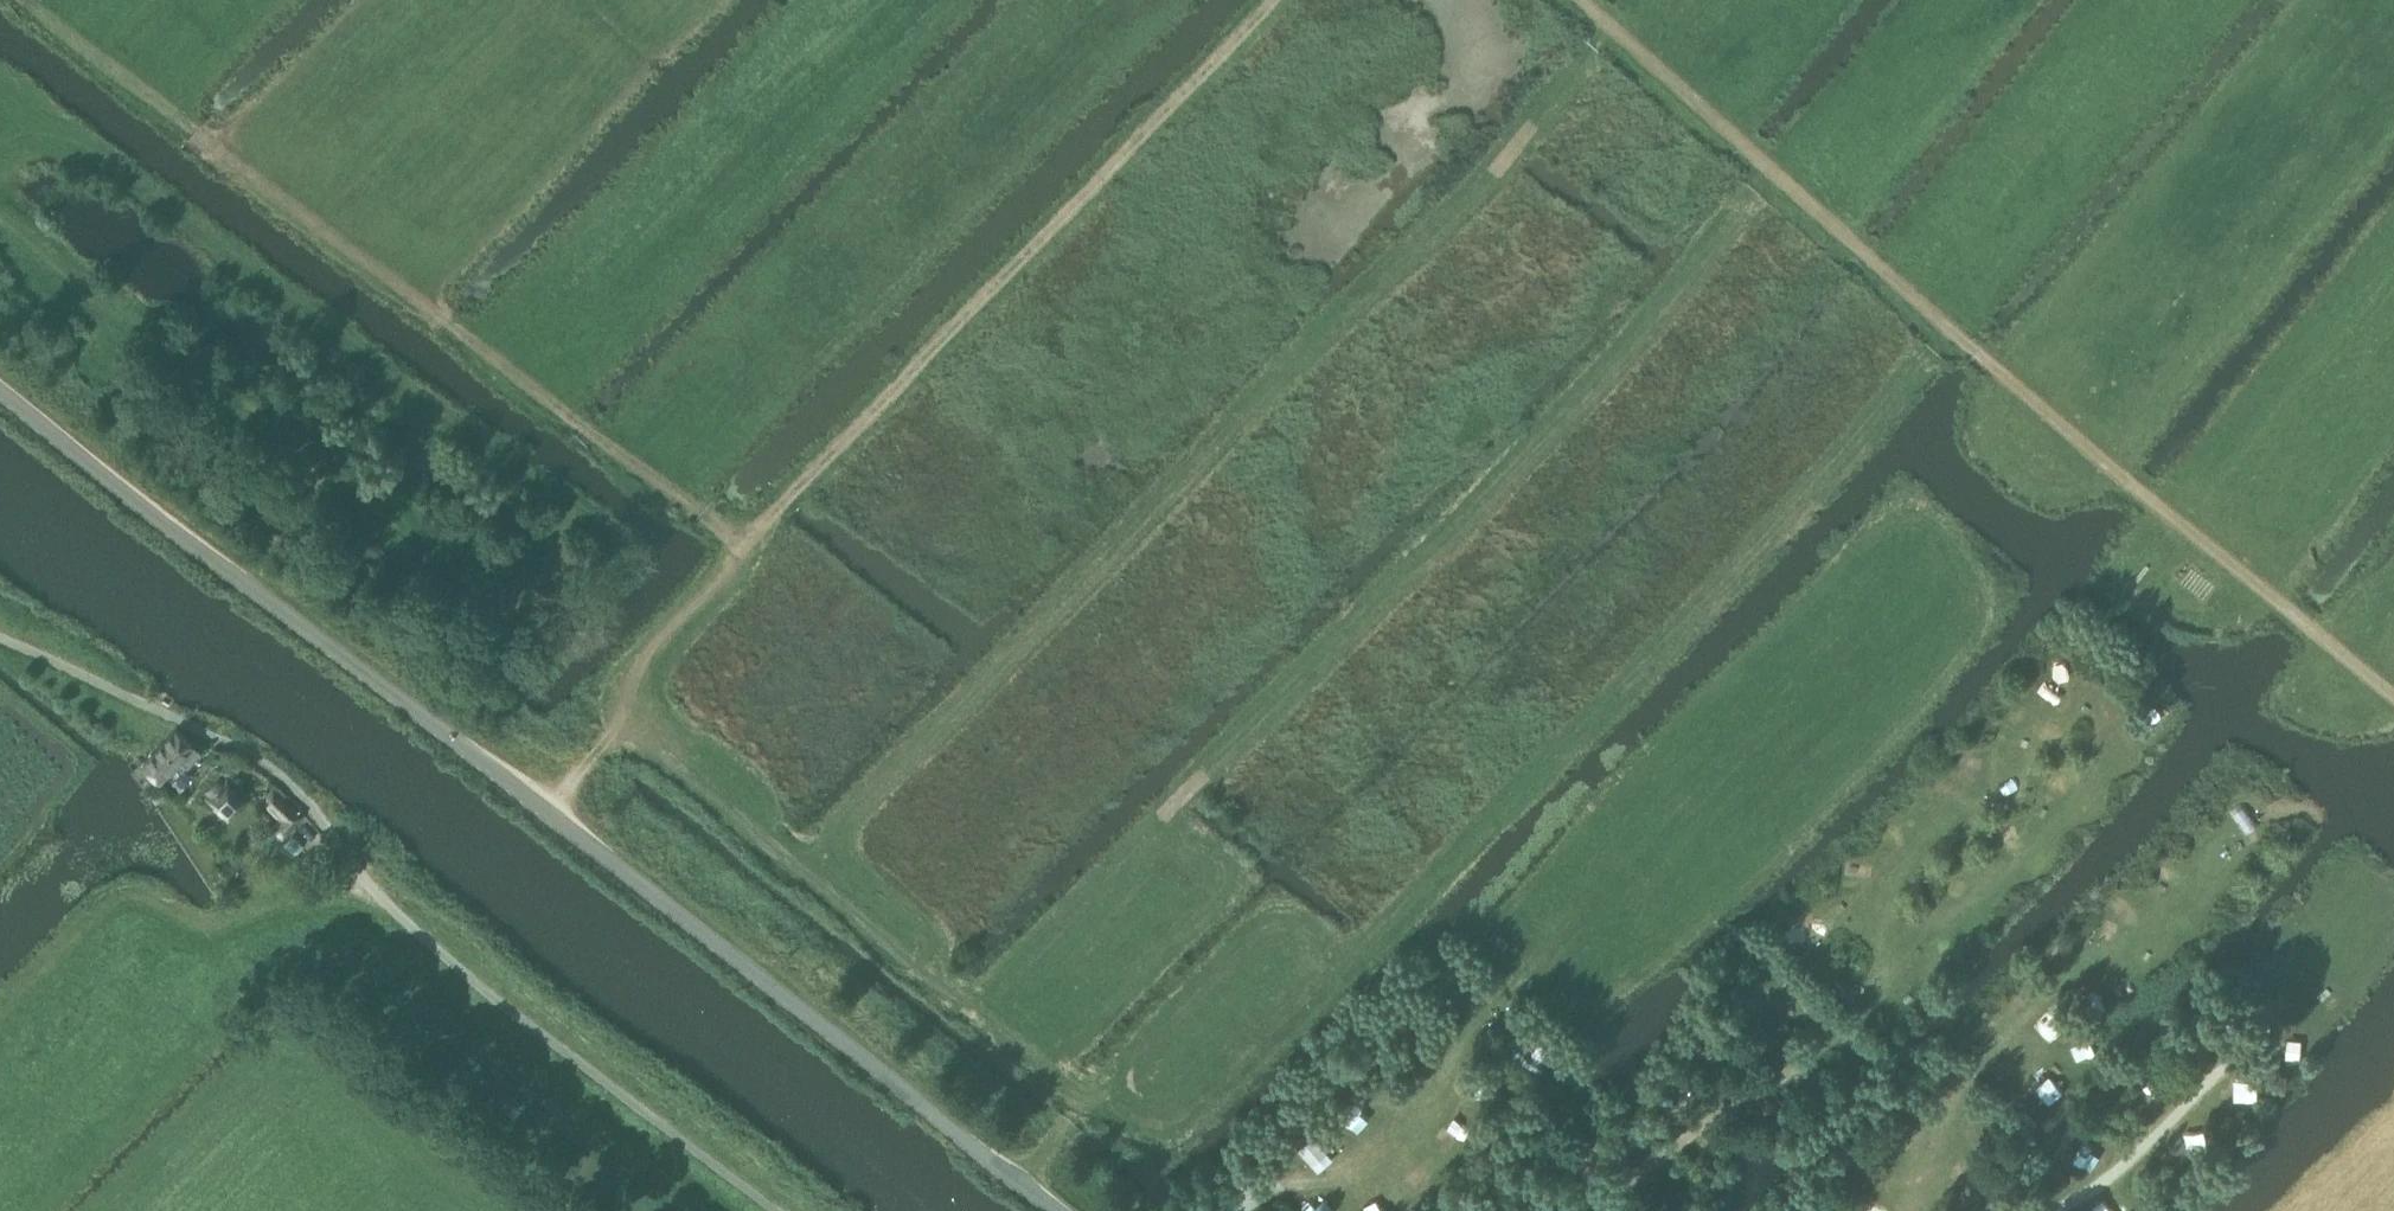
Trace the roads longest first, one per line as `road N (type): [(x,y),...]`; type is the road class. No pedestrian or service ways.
road 1 (unclassified): [(1057,1210),(0,390)]
road 2 (track): [(1268,0),(743,543),(712,590),(665,620),(617,729),(548,814)]
road 3 (track): [(2393,697),(1989,363),(1586,0)]
road 4 (track): [(22,0),(743,543)]
road 5 (track): [(383,898),(245,933),(231,983),(2,1210)]
road 6 (track): [(1857,1051),(1825,1045),(1623,1184),(1598,1210)]
road 7 (track): [(2250,1049),(2207,1081),(2183,1119),(2120,1174),(2083,1204),(2058,1210)]

